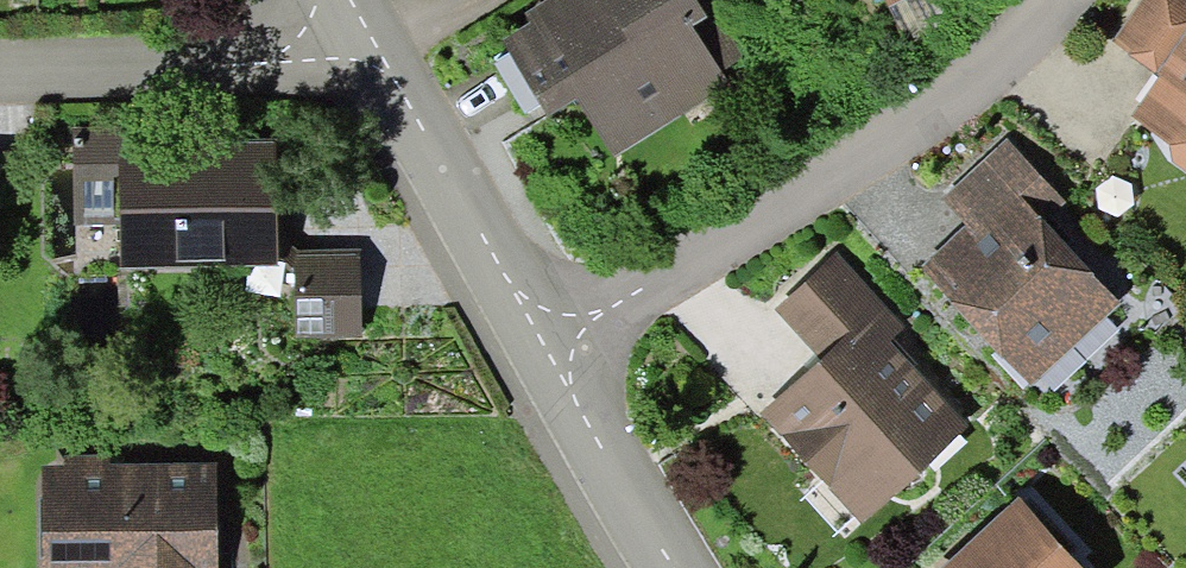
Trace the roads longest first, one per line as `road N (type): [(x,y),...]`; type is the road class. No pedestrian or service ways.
road 1 (residential): [(542,358),(949,112),(1056,0)]
road 2 (residential): [(0,72),(373,65)]
road 3 (unclassified): [(542,358),(373,65)]
road 4 (unclassified): [(654,567),(542,358)]

